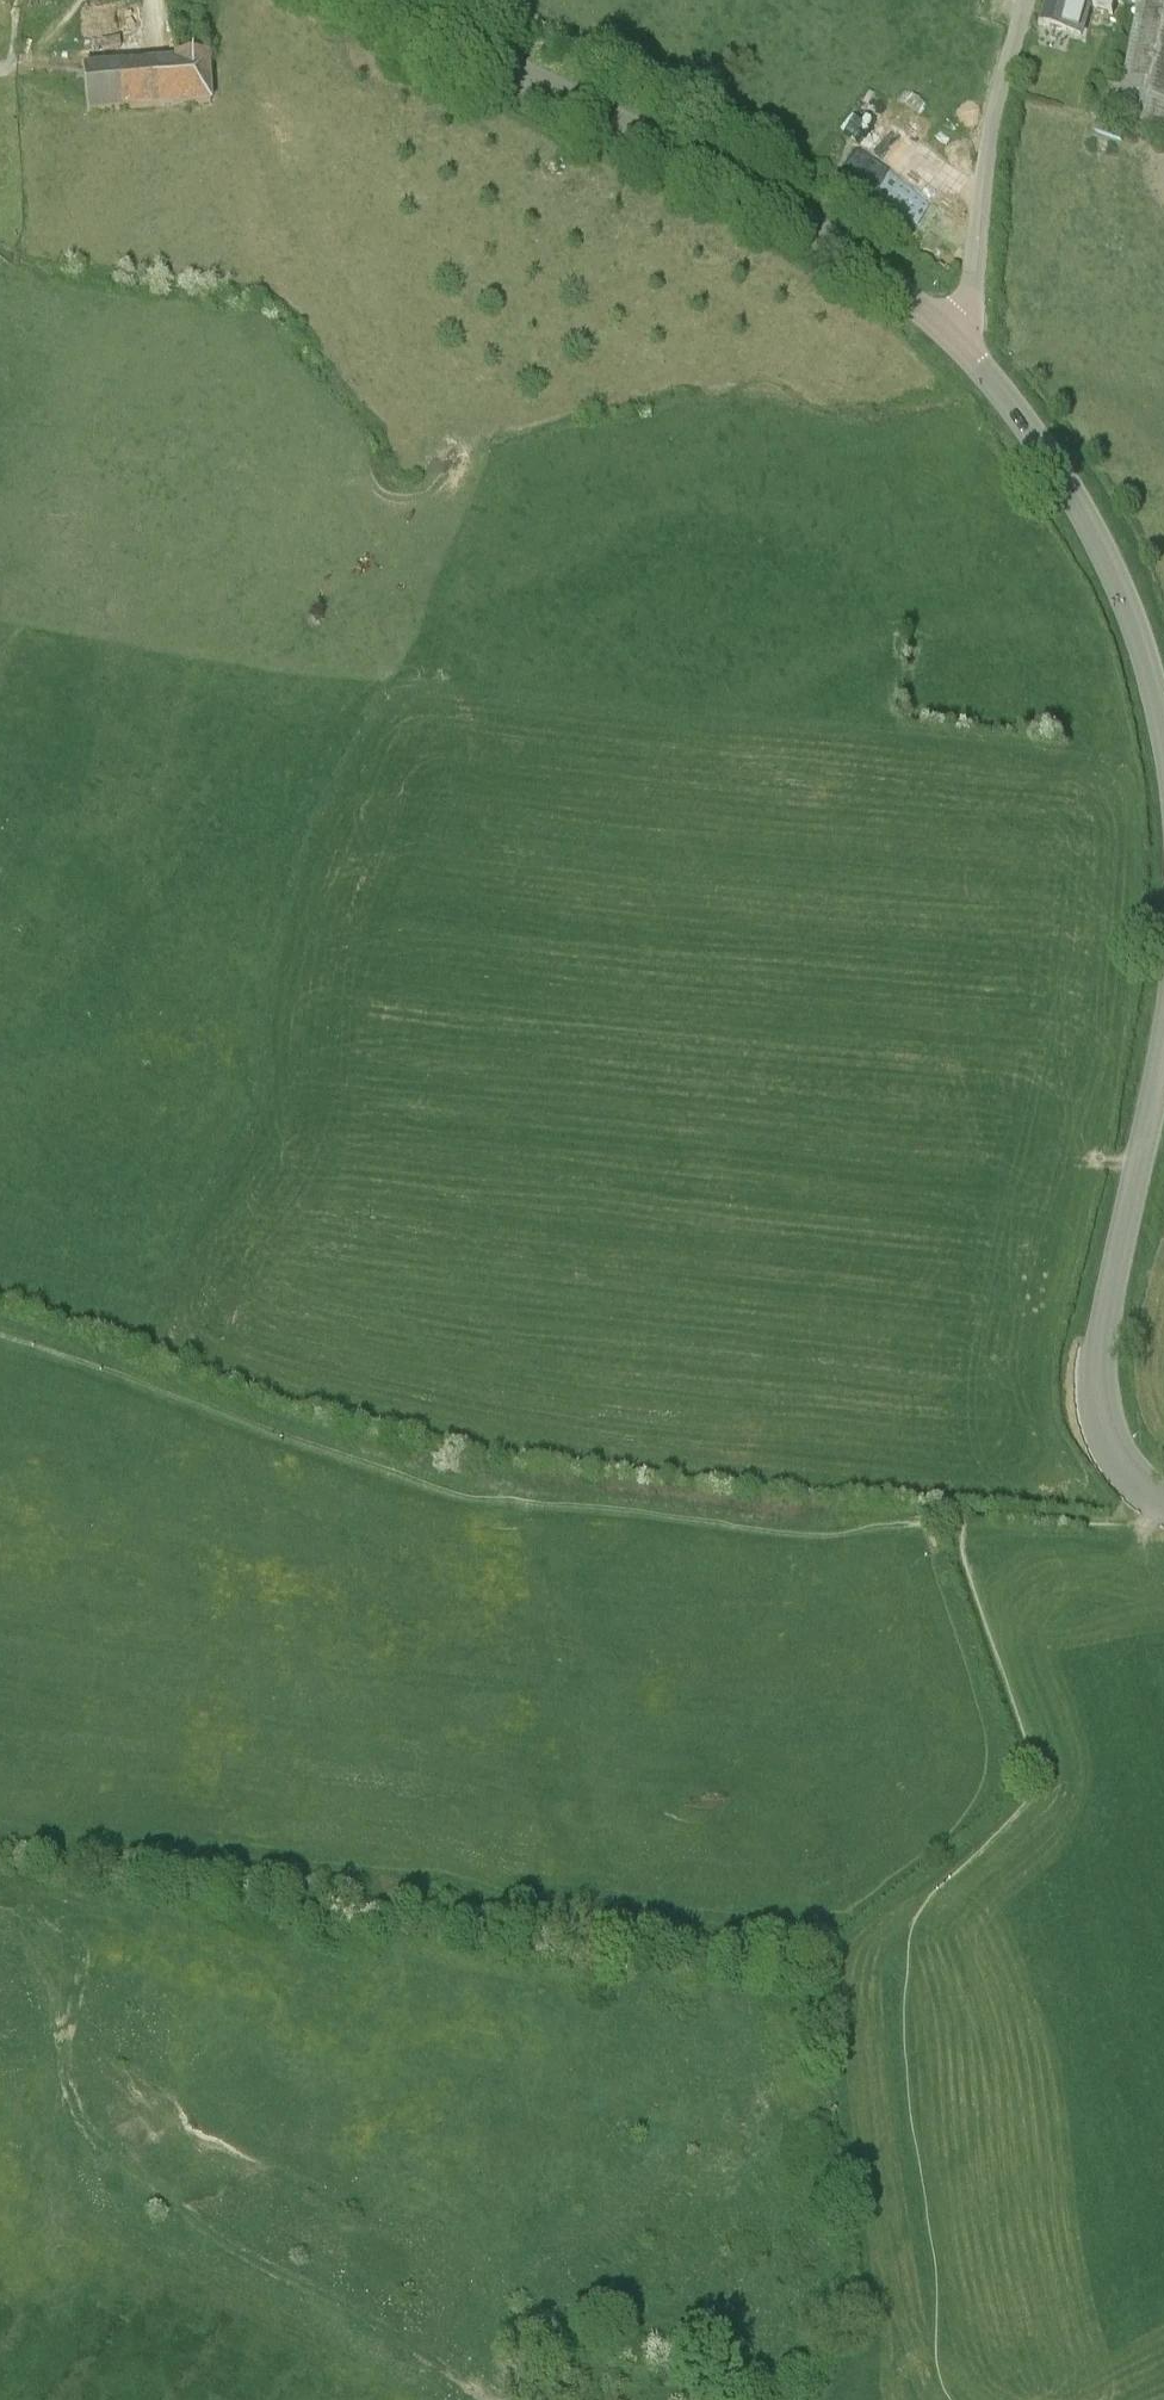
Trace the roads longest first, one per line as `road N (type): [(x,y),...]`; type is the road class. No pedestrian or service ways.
road 1 (track): [(493,2399),(211,2231),(122,2162),(79,2115),(65,2078),(82,1954),(68,1930),(33,1910),(0,1905)]
road 2 (tertiary): [(945,331),(829,238),(384,0)]
road 3 (tertiary): [(1163,1500),(1120,1458),(1096,1380),(1163,1041)]
road 4 (tertiary): [(1163,734),(1140,636),(1093,530),(1027,424),(945,331)]
road 5 (unclassified): [(945,331),(971,293),(992,125),(1027,0)]

